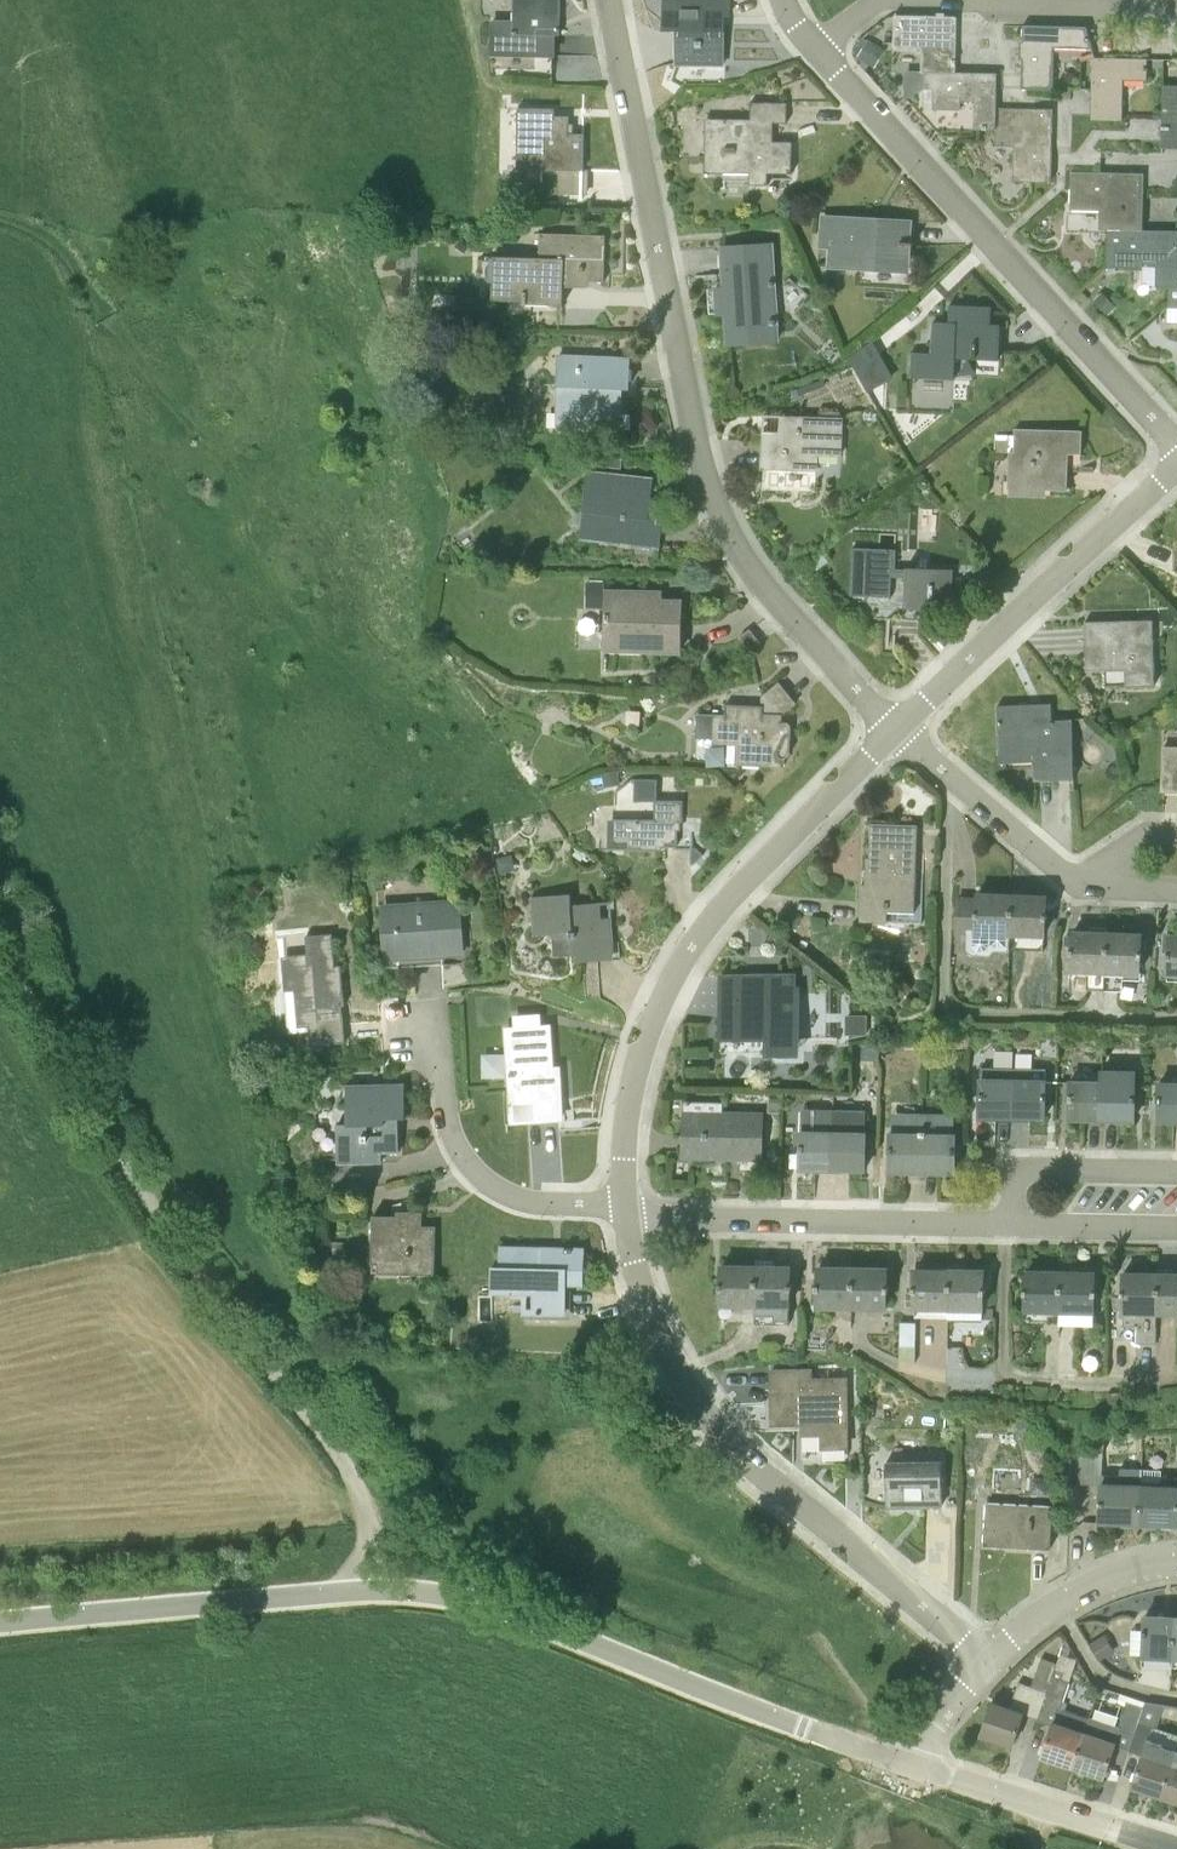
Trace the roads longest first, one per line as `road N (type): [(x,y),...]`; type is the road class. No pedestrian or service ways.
road 1 (residential): [(898,727),(761,584),(711,513),(603,0)]
road 2 (unclassified): [(369,1591),(363,1506),(346,1466),(169,1232),(99,1119),(57,1047),(0,892)]
road 3 (residential): [(990,1661),(737,1447),(703,1407),(658,1344),(625,1208)]
road 4 (residential): [(1176,443),(819,48),(787,0)]
road 5 (residential): [(625,1208),(629,1103),(668,983),(712,913),(898,727)]
road 6 (unclassified): [(913,1764),(503,1609),(369,1591)]
road 7 (residential): [(1015,1224),(625,1208)]
road 8 (residential): [(898,727),(1176,463)]
road 9 (unclassified): [(0,1624),(369,1591)]
road 10 (residential): [(625,1208),(522,1202),(471,1175),(440,1111),(426,1011)]
road 11 (residential): [(1176,1848),(913,1764)]
road 12 (residential): [(898,727),(1061,870),(1091,876)]
road 13 (track): [(0,222),(58,247),(160,393)]
road 14 (residential): [(990,1661),(1071,1595),(1108,1577),(1176,1561)]
road 15 (residential): [(1176,1171),(1032,1167),(1015,1184)]
road 16 (residential): [(1015,1224),(1176,1227)]
road 17 (residential): [(913,1764),(925,1731),(990,1661)]

